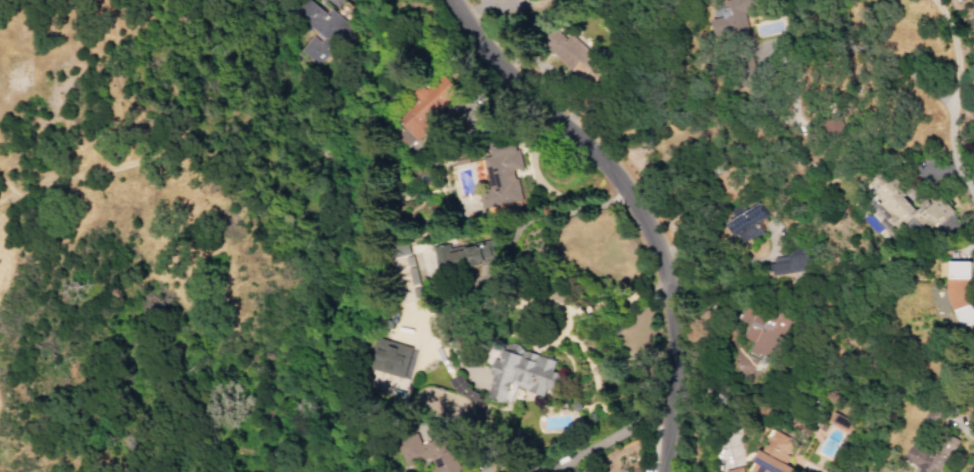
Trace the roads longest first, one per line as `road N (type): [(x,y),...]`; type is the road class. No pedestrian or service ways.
road 1 (residential): [(657,471),(671,318),(653,242),(600,155),(504,70),(453,0)]
road 2 (residential): [(973,203),(948,110),(959,69),(954,27),(937,0)]

